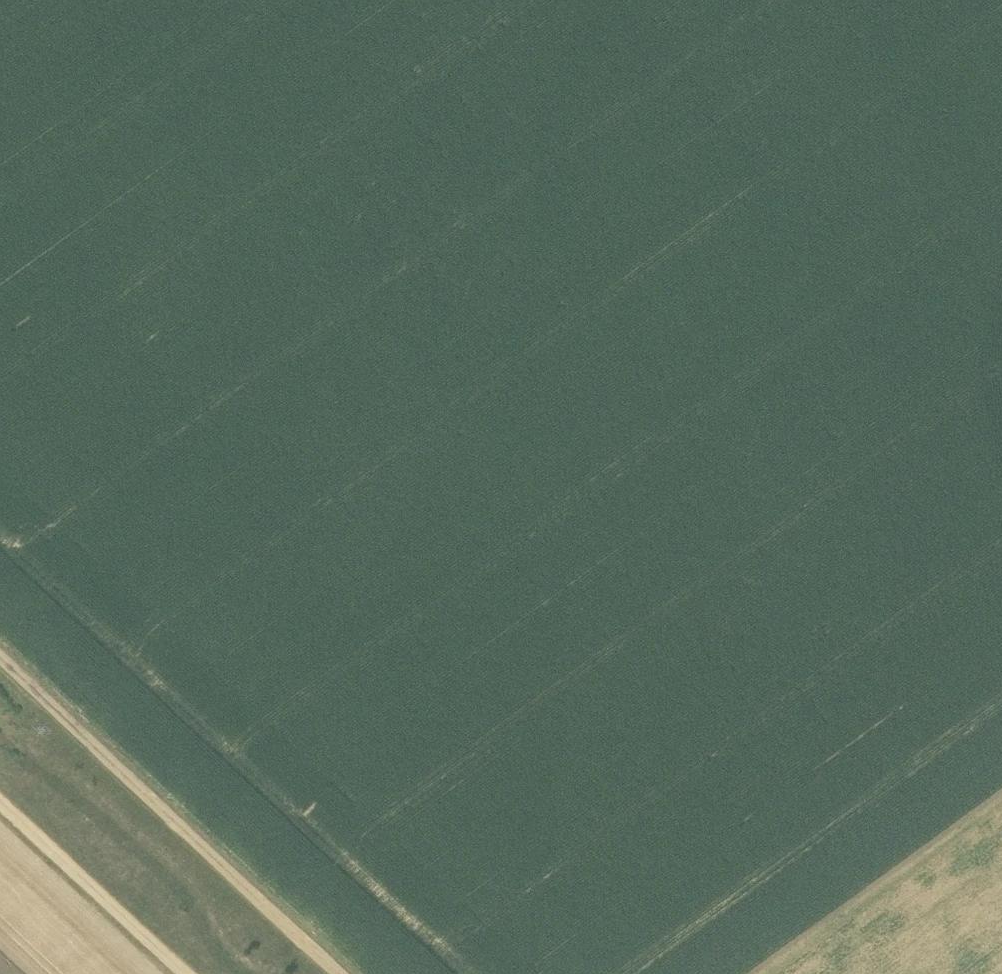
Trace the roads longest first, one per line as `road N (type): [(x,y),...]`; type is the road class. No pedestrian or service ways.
road 1 (track): [(0,660),(337,973)]
road 2 (track): [(0,794),(191,973)]

